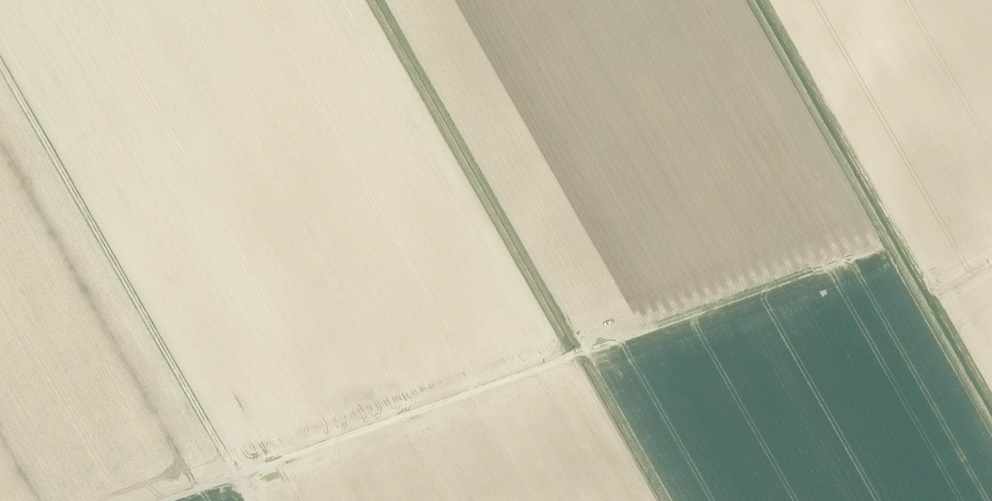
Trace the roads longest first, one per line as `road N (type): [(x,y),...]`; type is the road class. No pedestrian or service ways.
road 1 (track): [(251,500),(0,62)]

